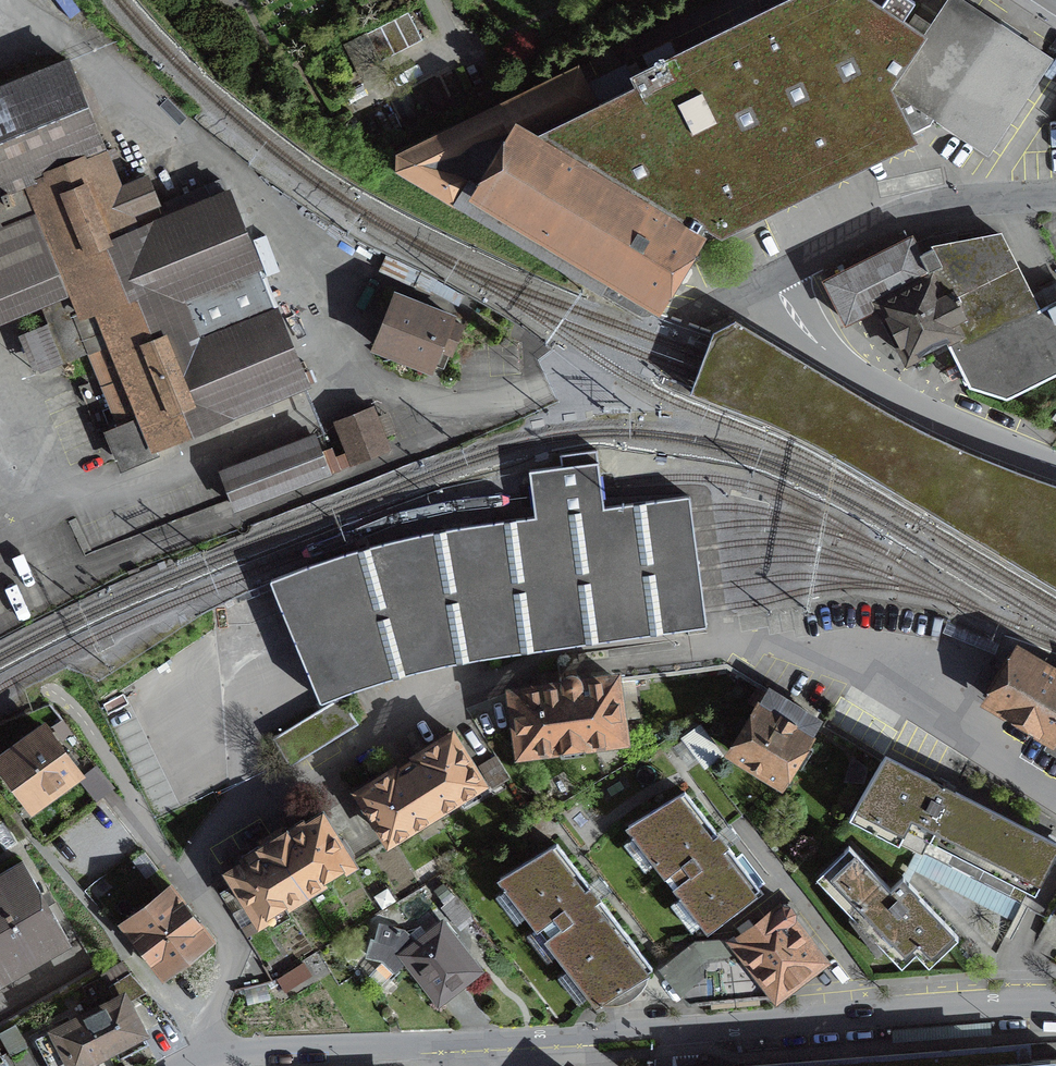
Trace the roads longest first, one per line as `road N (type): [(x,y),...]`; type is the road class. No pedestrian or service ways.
road 1 (residential): [(774,278),(605,363),(490,402),(455,404),(355,382)]
road 2 (residential): [(648,1033),(214,1054)]
road 3 (residential): [(1055,1005),(648,1033)]
road 4 (residential): [(774,278),(809,335),(863,379),(1055,465)]
road 5 (residential): [(1055,196),(920,210),(774,278)]

